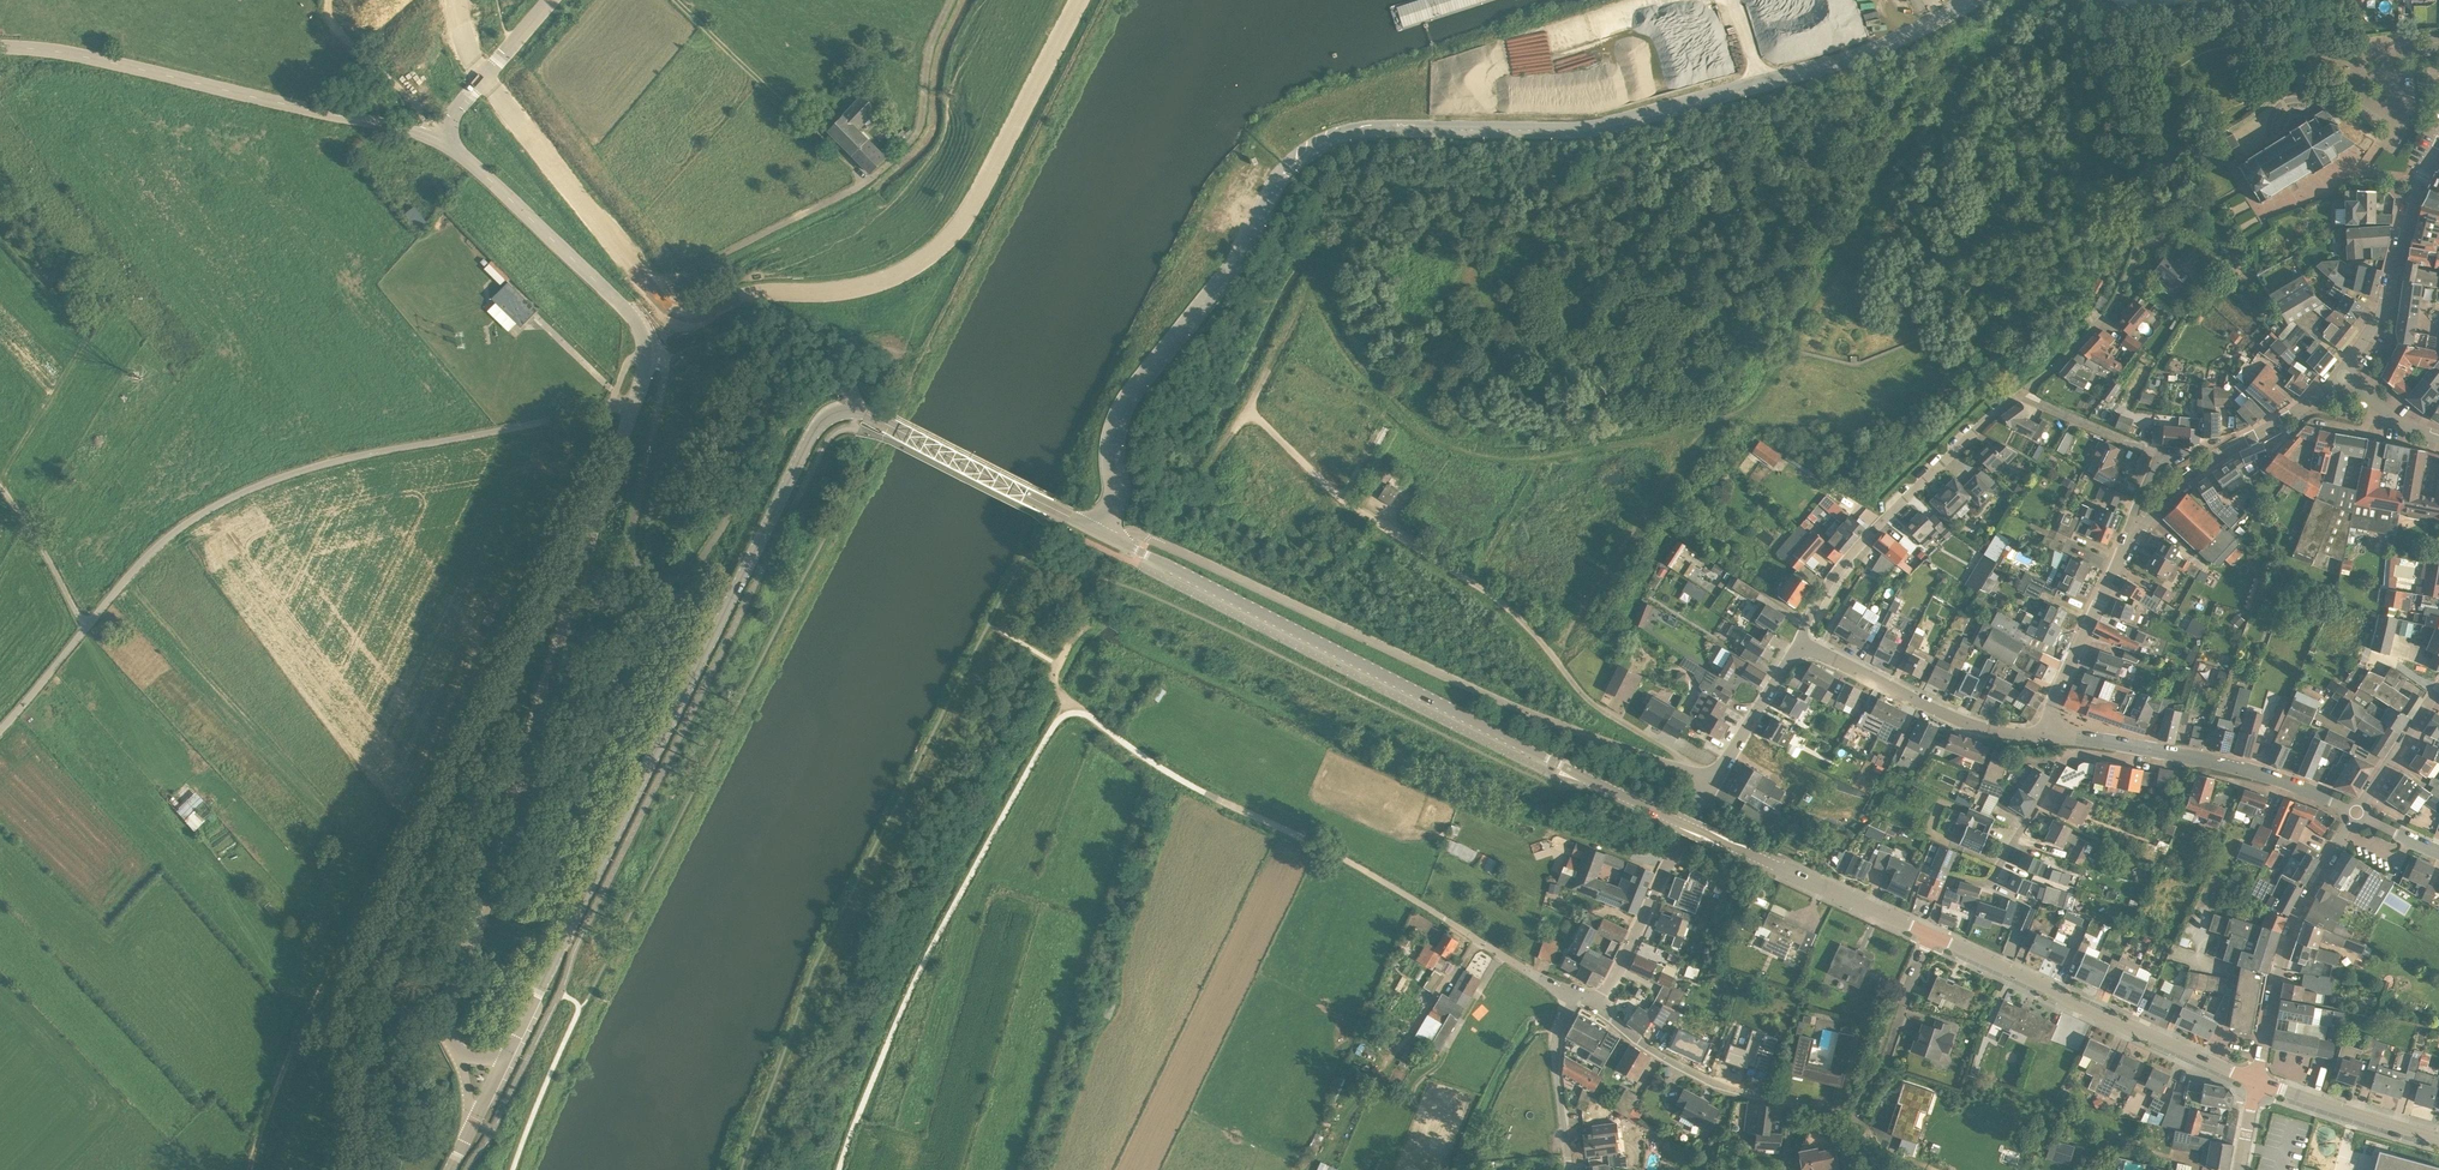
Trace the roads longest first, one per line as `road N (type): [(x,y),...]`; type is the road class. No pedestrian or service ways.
road 1 (tertiary): [(2256,1083),(1594,782),(1117,540)]
road 2 (unclassified): [(1100,531),(1113,506),(1120,414),(1224,277),(1284,171),(1312,144),(1342,130),(1622,123),(1858,56),(1972,0)]
road 3 (unclassified): [(841,1169),(887,1038),(1060,718),(1072,712),(1216,799),(1361,869),(1566,994)]
road 4 (track): [(249,1169),(288,1057),(607,408)]
road 5 (tertiary): [(505,1059),(814,429),(836,411),(854,409)]
road 6 (unclassified): [(0,730),(133,573),(182,524),(228,498),(350,457),(633,406)]
road 7 (unclassified): [(459,1054),(445,1002),(633,406)]
road 8 (unclassified): [(1117,540),(1133,531),(1151,536),(1493,697),(1715,779)]
road 9 (unclassified): [(854,409),(840,391),(813,400),(694,571),(675,580),(650,576),(630,540),(665,360),(643,330)]
road 10 (track): [(1560,665),(1494,595),(1338,497),(1248,410),(1279,351)]
road 11 (unclassified): [(0,47),(77,54),(434,140)]
road 12 (residential): [(1799,643),(1849,557),(1938,459),(2022,392)]
road 13 (residential): [(2256,1083),(2293,921),(2357,812)]
road 14 (unclassified): [(1853,1120),(1795,1098),(1716,1086),(1596,1010)]
road 15 (unclassified): [(643,330),(464,159),(434,140)]
road 16 (residential): [(2045,737),(1985,729),(1799,643)]
road 17 (track): [(679,0),(867,182)]
road 18 (unclassified): [(1596,1010),(1715,779)]
road 19 (residential): [(2141,527),(2186,474),(2343,376)]
road 20 (residential): [(2357,812),(2242,768),(2121,746)]
road 21 (tertiary): [(1100,531),(889,424)]
road 22 (residential): [(2045,737),(2050,703),(2141,527)]
road 23 (residential): [(2022,392),(2158,454),(2134,517),(2141,527)]
road 24 (residential): [(2343,376),(2383,306),(2419,183)]
road 25 (tertiary): [(2438,1138),(2256,1083)]
road 26 (unclassified): [(434,140),(551,0)]
road 27 (track): [(329,0),(333,28),(441,131)]
road 28 (unclassified): [(1572,1169),(1557,1044),(1566,994)]
road 29 (residential): [(1715,779),(1799,643)]
road 30 (residential): [(2357,812),(2438,688)]

